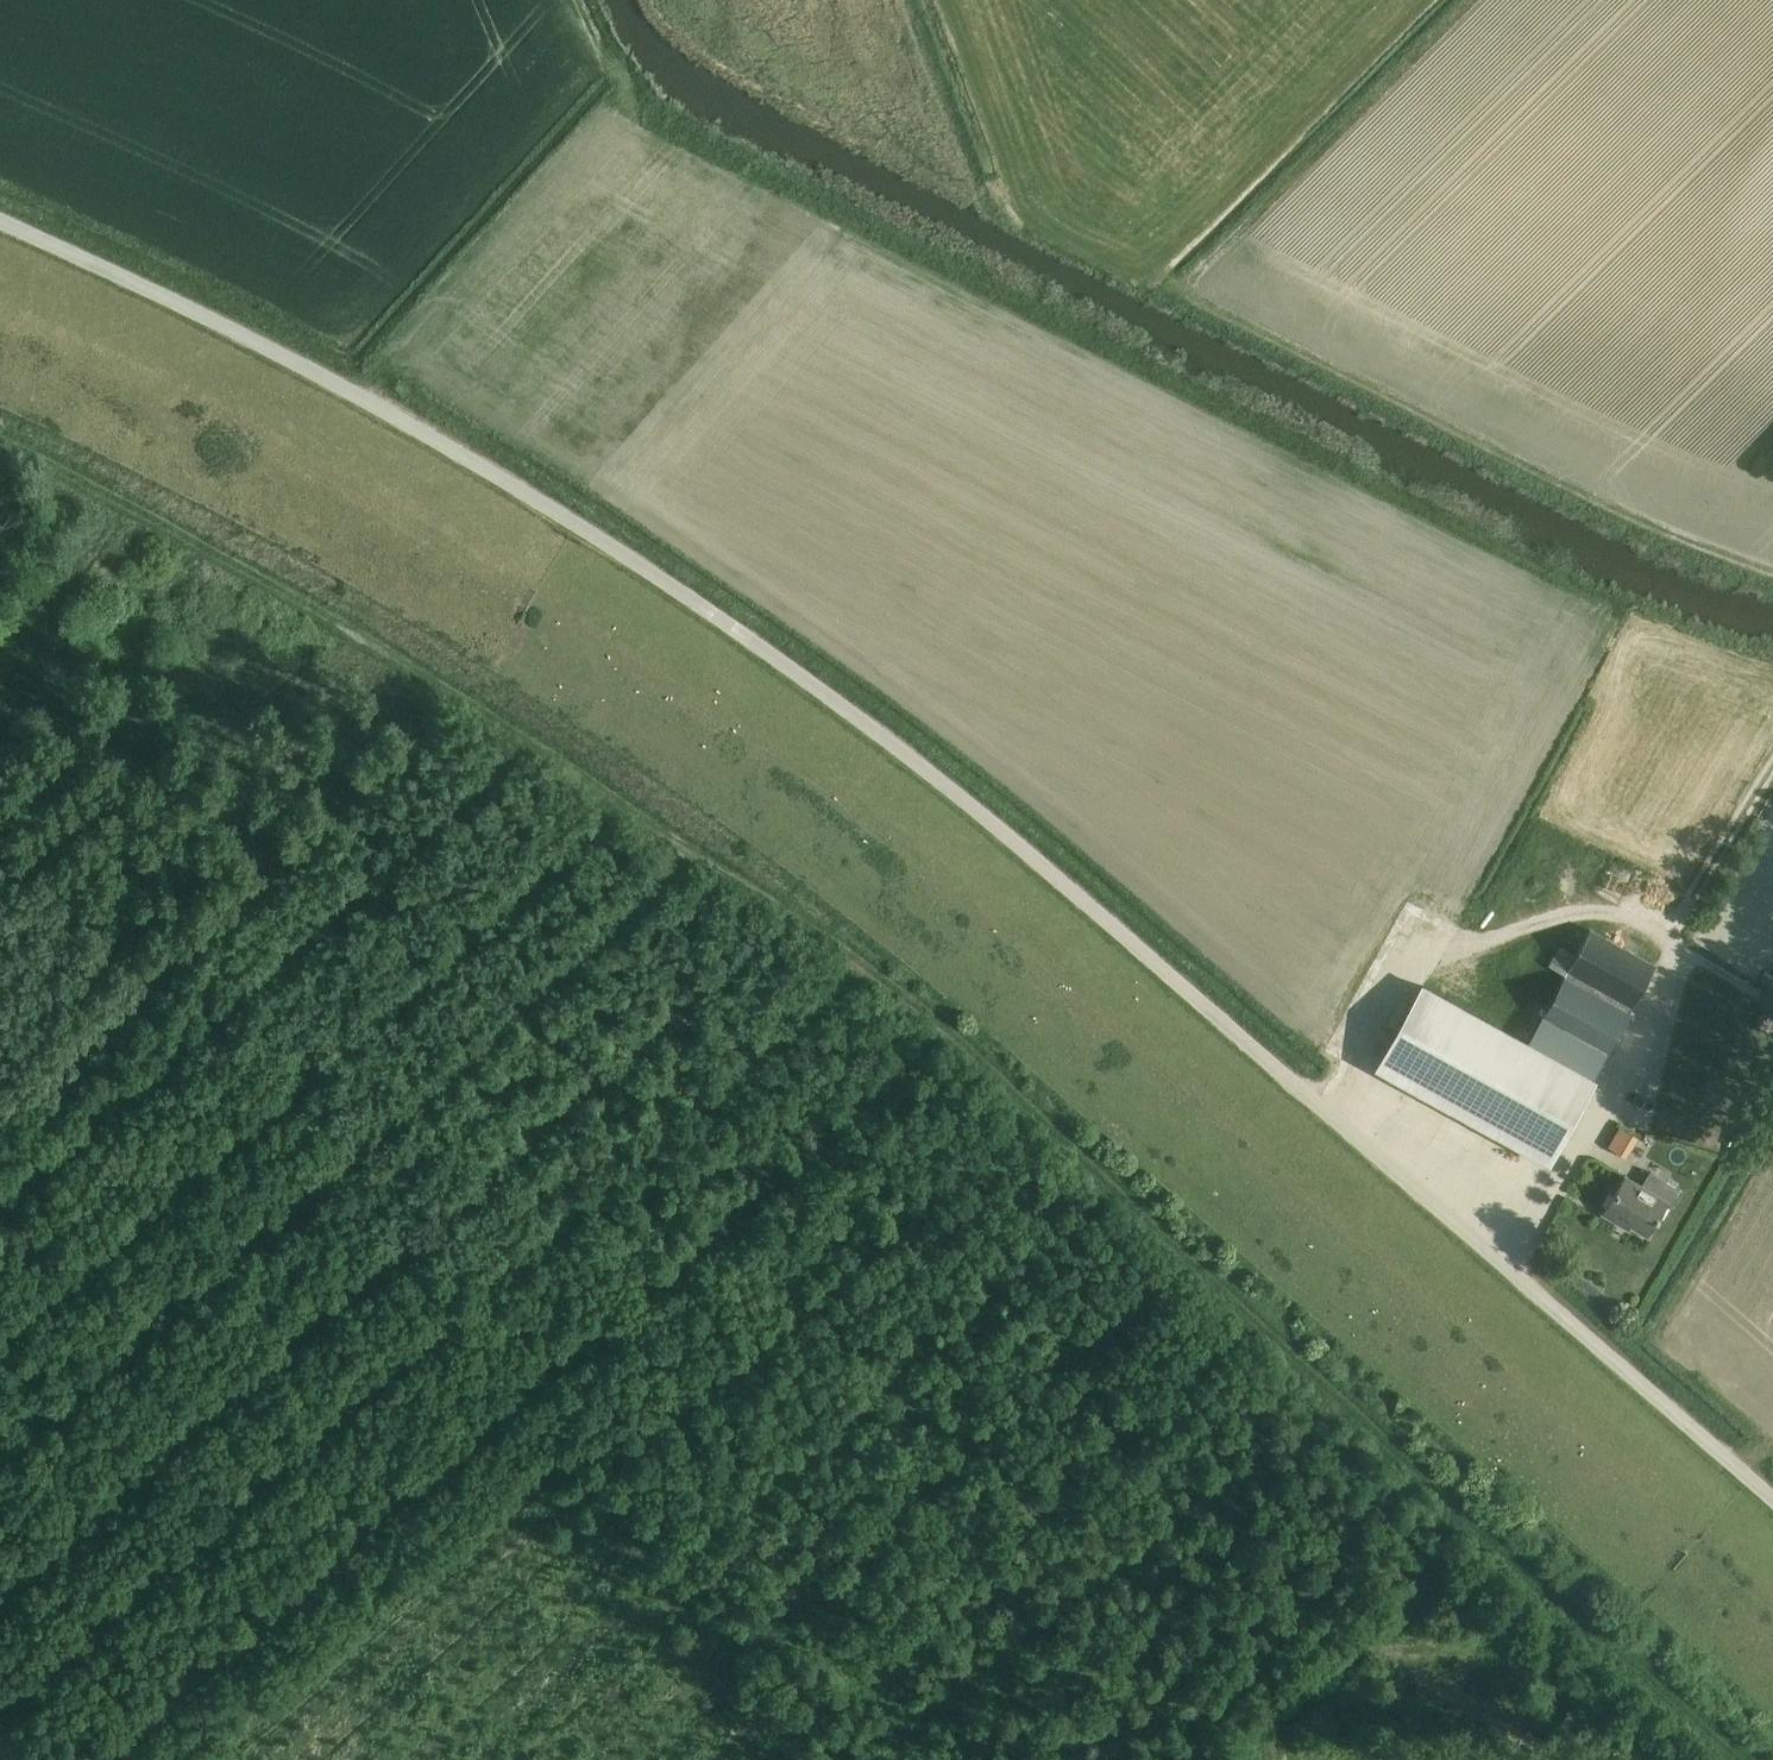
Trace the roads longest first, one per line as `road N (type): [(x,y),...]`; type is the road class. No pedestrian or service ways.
road 1 (unclassified): [(1772,1508),(877,727),(658,573),(479,465),(248,335),(0,221)]
road 2 (track): [(0,438),(342,610),(818,916),(1068,1123),(1169,1230),(1428,1468),(1454,1508),(1454,1555),(1244,1759)]

